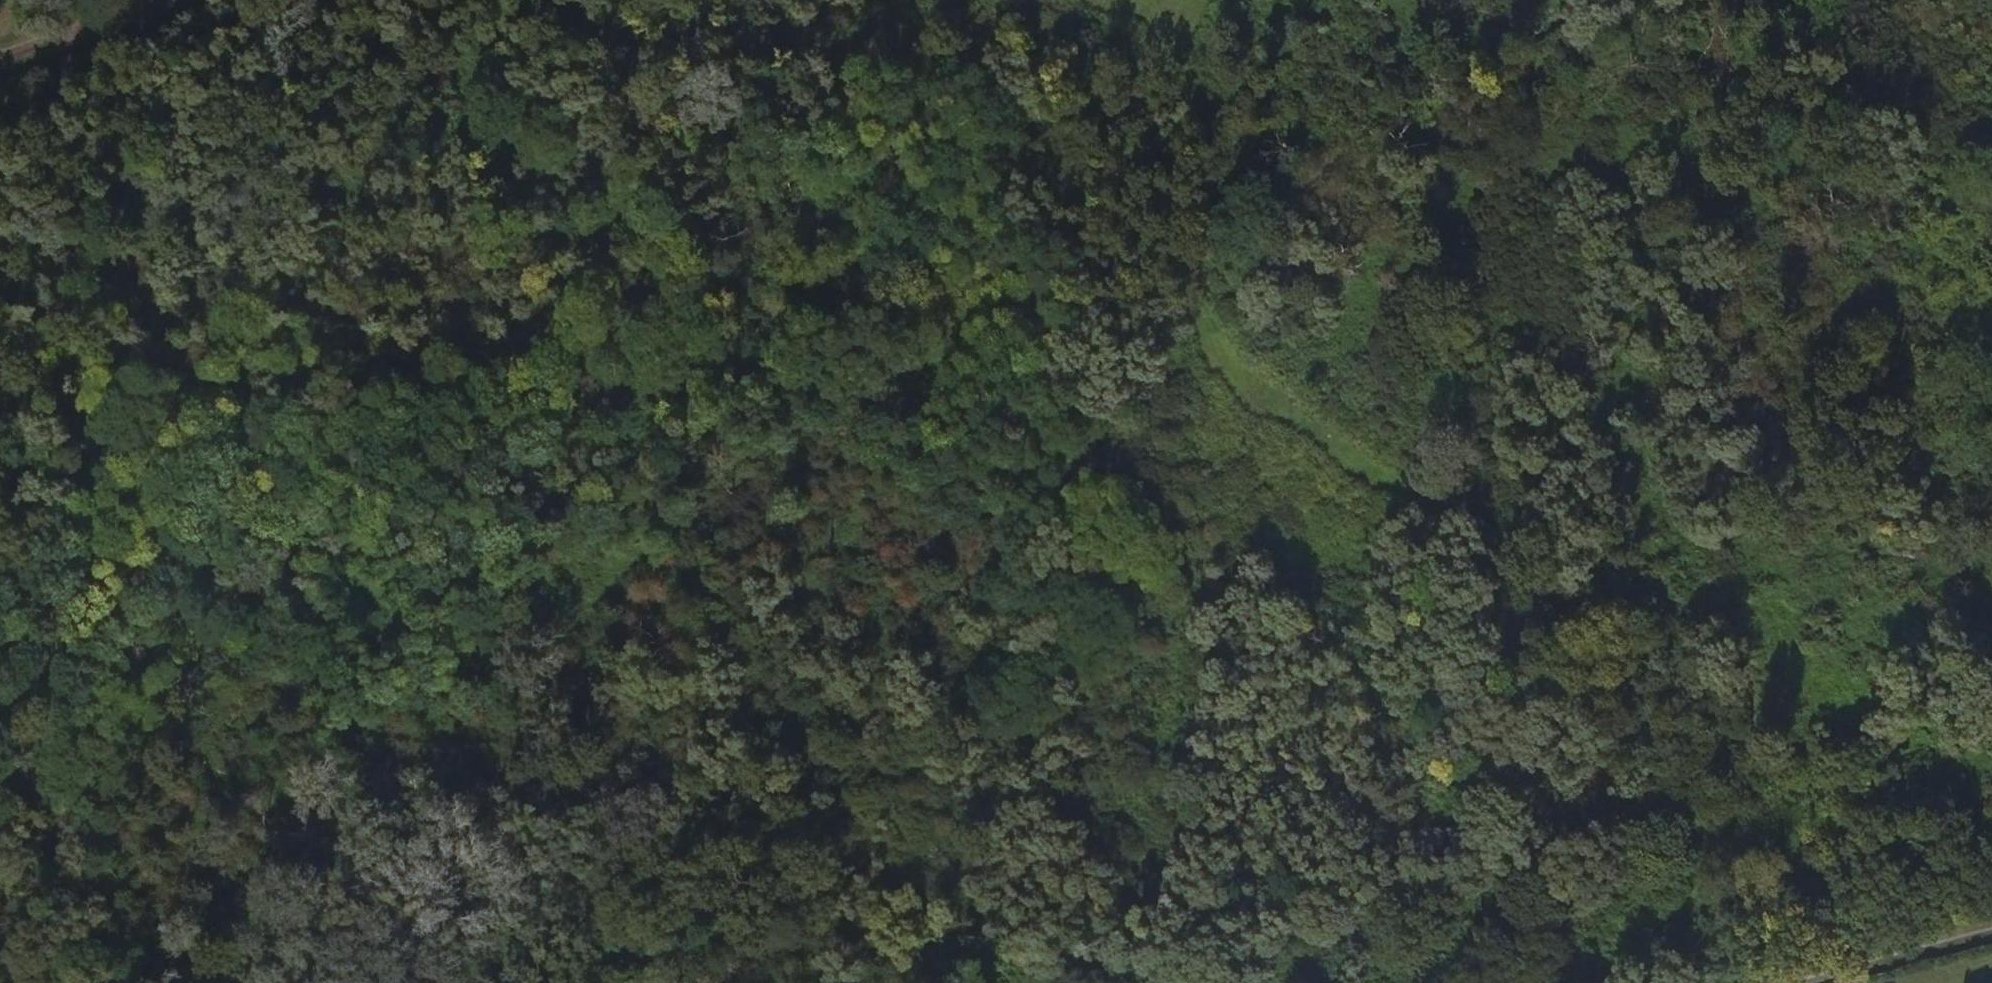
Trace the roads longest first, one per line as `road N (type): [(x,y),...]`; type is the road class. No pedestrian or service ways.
road 1 (track): [(1991,934),(1802,982)]
road 2 (track): [(0,63),(178,0)]

